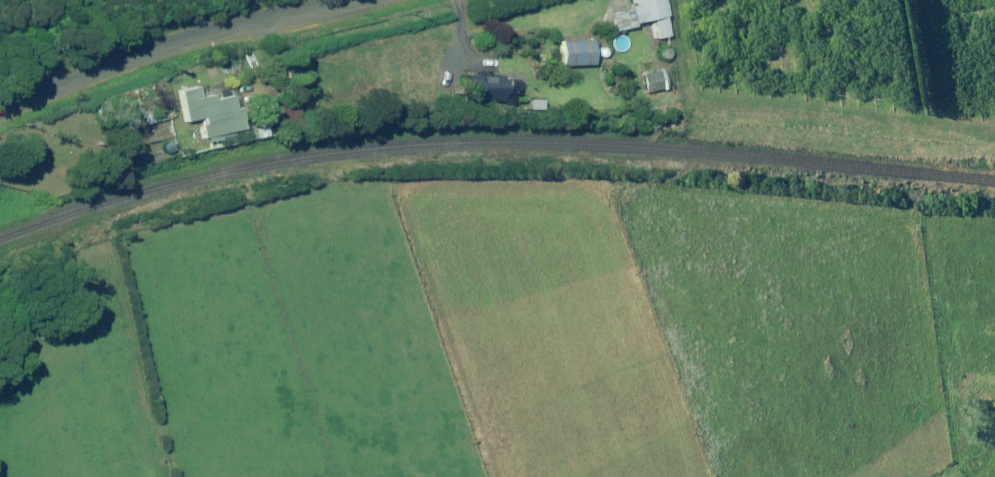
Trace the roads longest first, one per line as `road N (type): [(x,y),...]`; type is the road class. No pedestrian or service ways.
road 1 (unclassified): [(0,121),(167,42),(346,0)]

